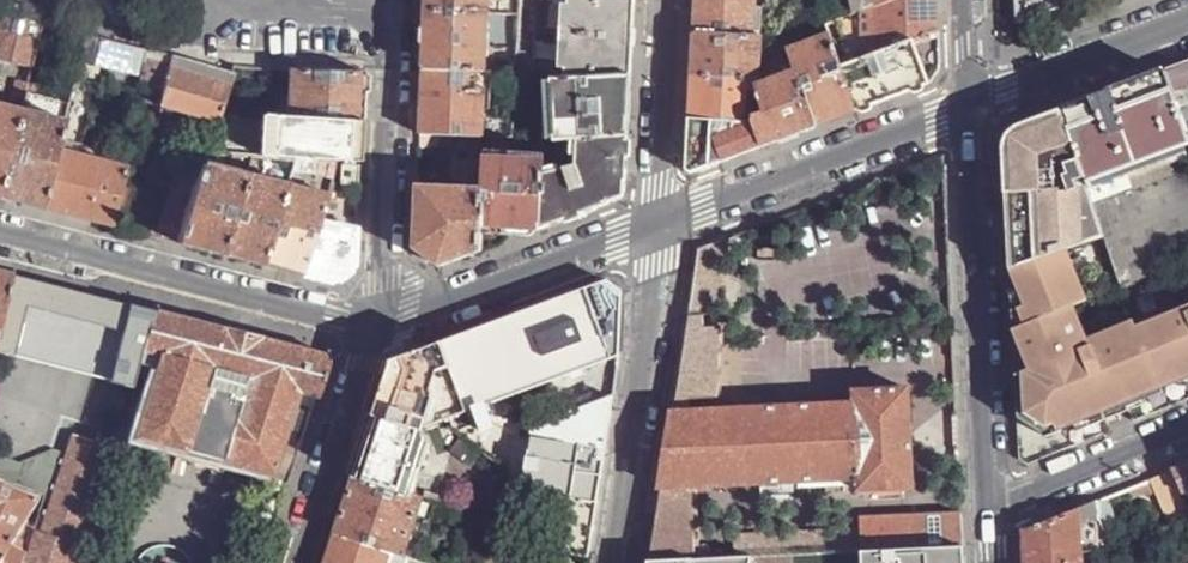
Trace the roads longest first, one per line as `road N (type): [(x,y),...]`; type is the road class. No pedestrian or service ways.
road 1 (residential): [(371,325),(386,275),(389,27),(366,11),(284,8)]
road 2 (residential): [(989,506),(967,105)]
road 3 (residential): [(371,325),(0,233)]
road 4 (residential): [(659,224),(615,562)]
road 5 (residential): [(967,105),(659,224)]
road 6 (residential): [(659,224),(371,325)]
road 7 (residential): [(371,325),(296,562)]
road 8 (residential): [(1187,22),(967,105)]
road 9 (residential): [(670,0),(659,224)]
road 10 (unclassified): [(989,506),(1187,426)]

